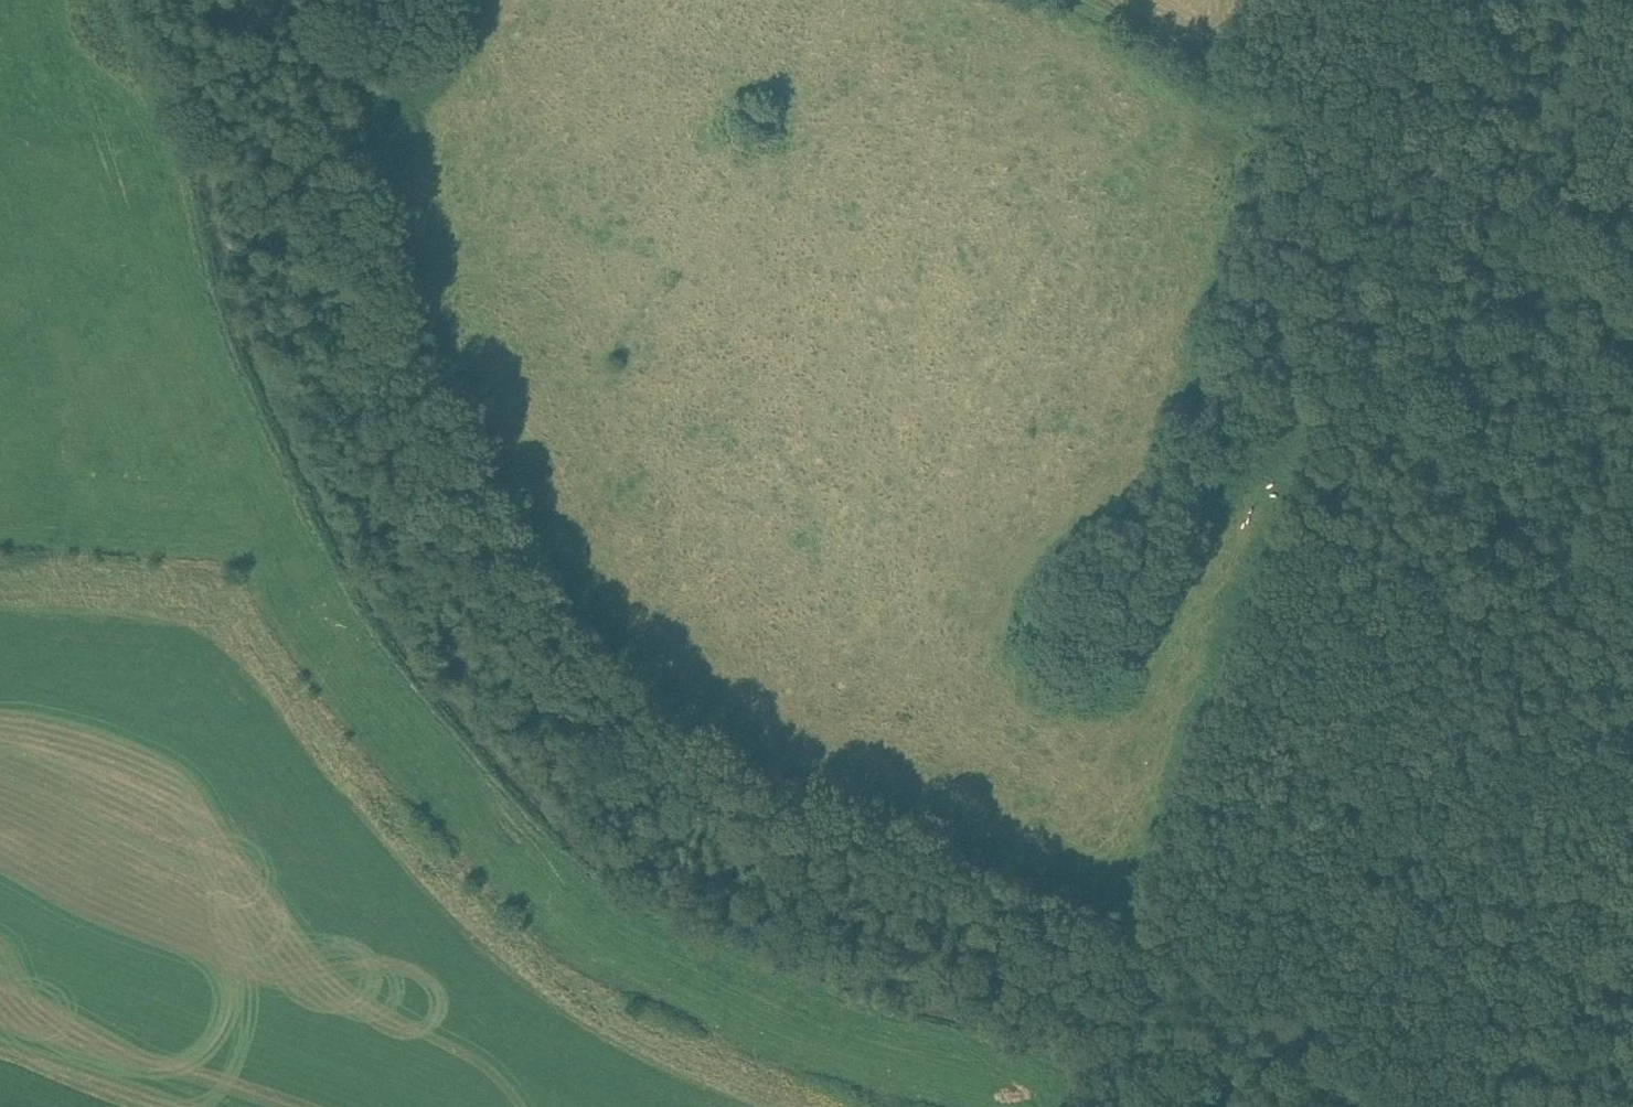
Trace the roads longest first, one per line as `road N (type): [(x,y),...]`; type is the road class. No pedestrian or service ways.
road 1 (track): [(1084,0),(1280,106),(1484,201)]
road 2 (track): [(1484,201),(1538,256),(1632,314)]

